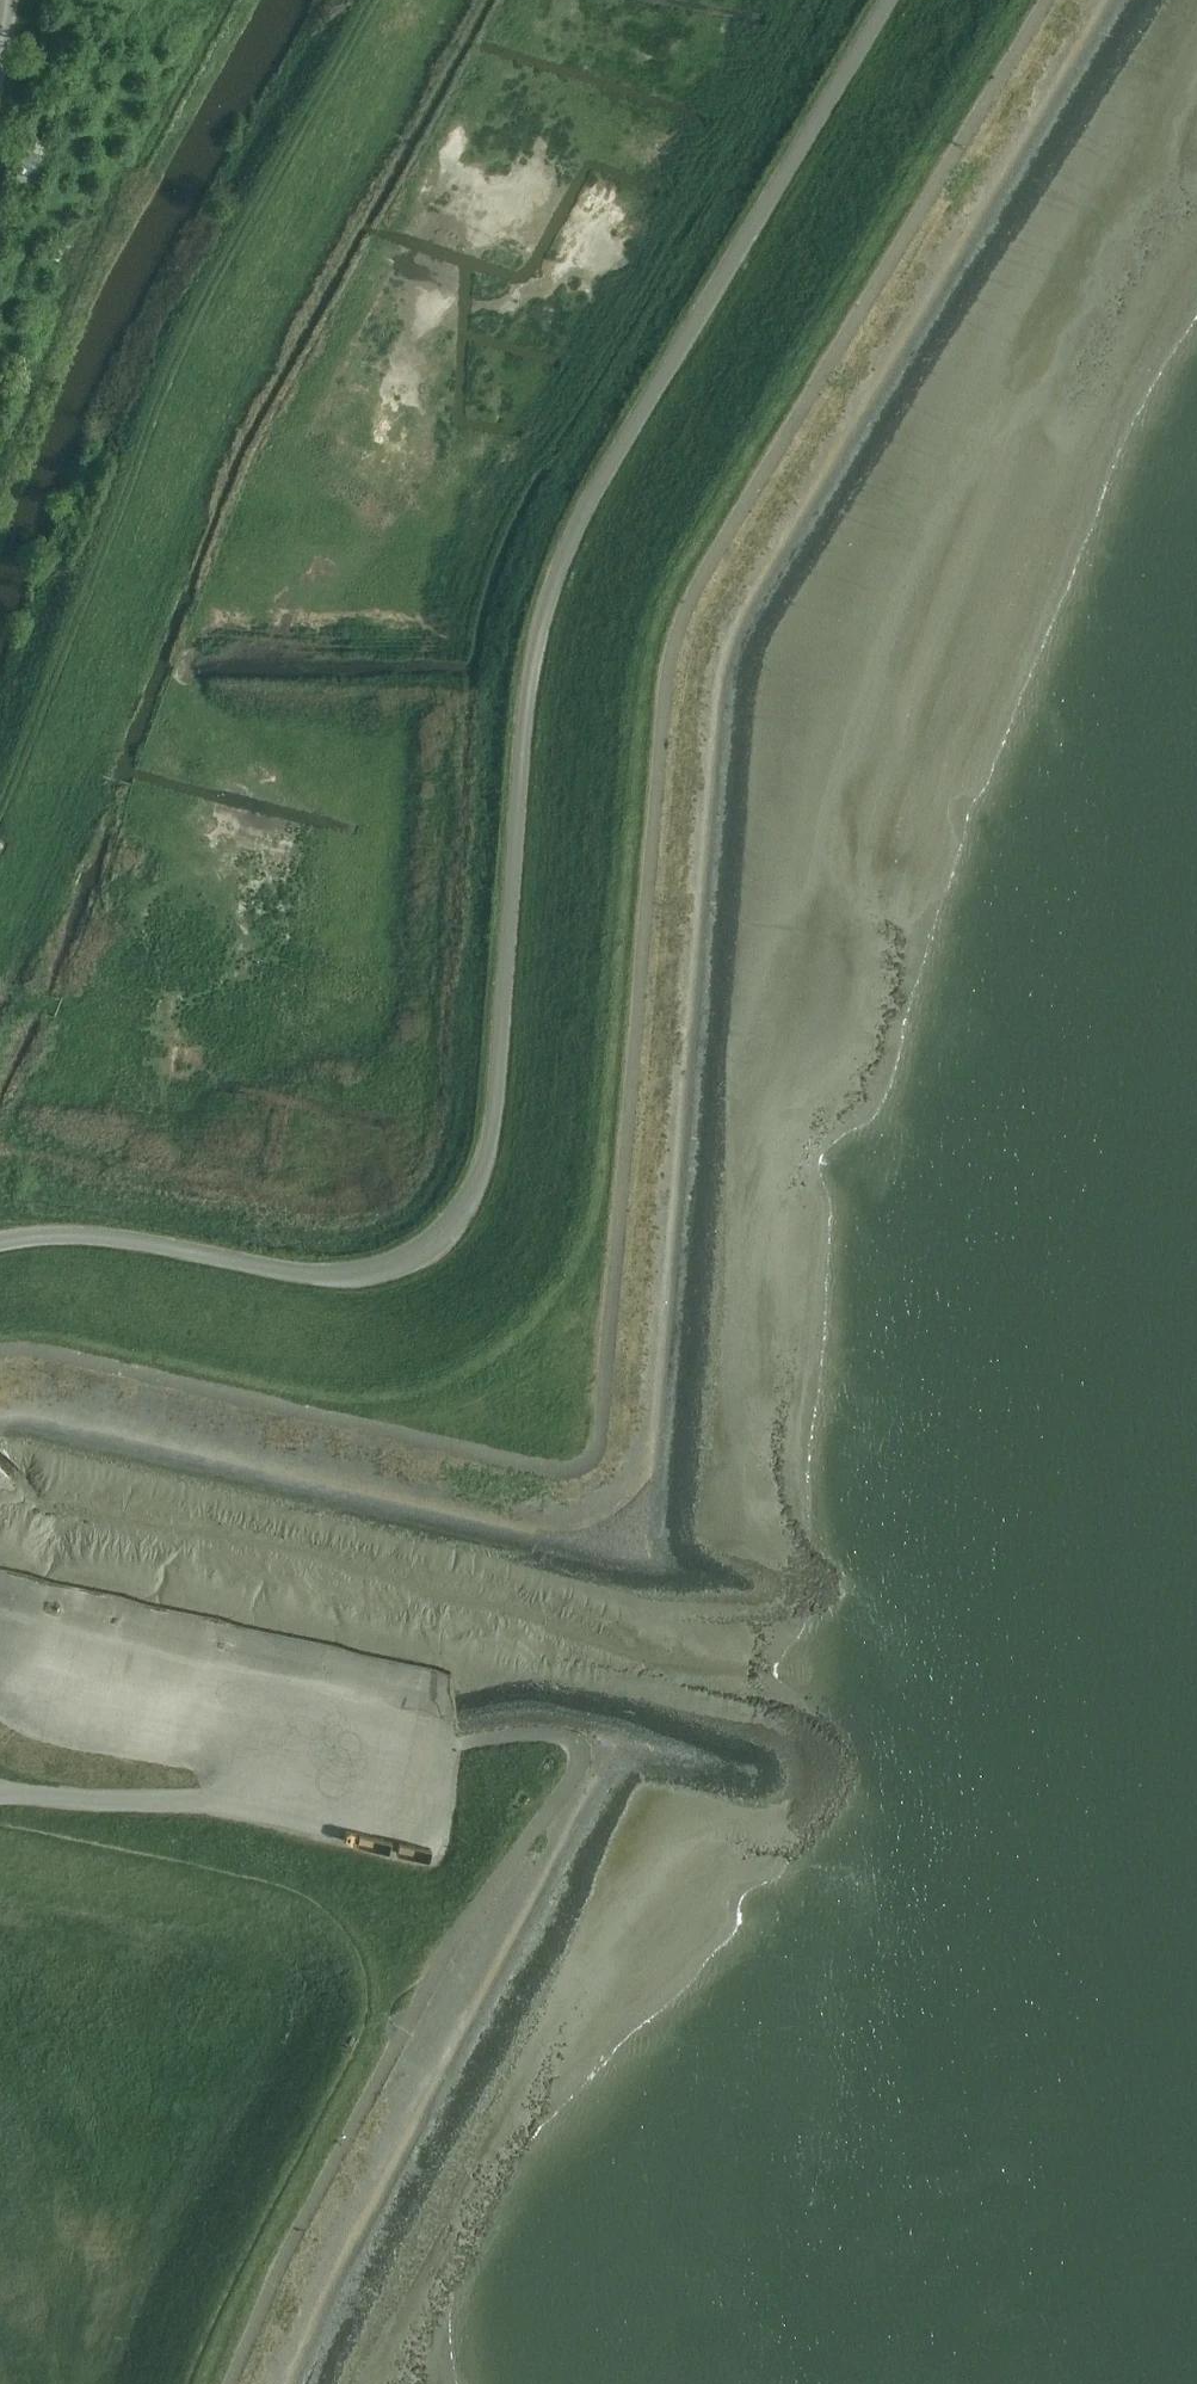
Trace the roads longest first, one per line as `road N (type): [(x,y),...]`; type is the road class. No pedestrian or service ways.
road 1 (unclassified): [(0,1245),(64,1237),(316,1278),(364,1277),(426,1253),(457,1218),(480,1171),(494,1114),(526,705),(564,553),(888,0)]
road 2 (track): [(191,2383),(367,2026),(359,1967),(343,1939),(297,1902),(185,1855),(0,1818)]
road 3 (residential): [(458,1744),(186,1803),(0,1795)]

